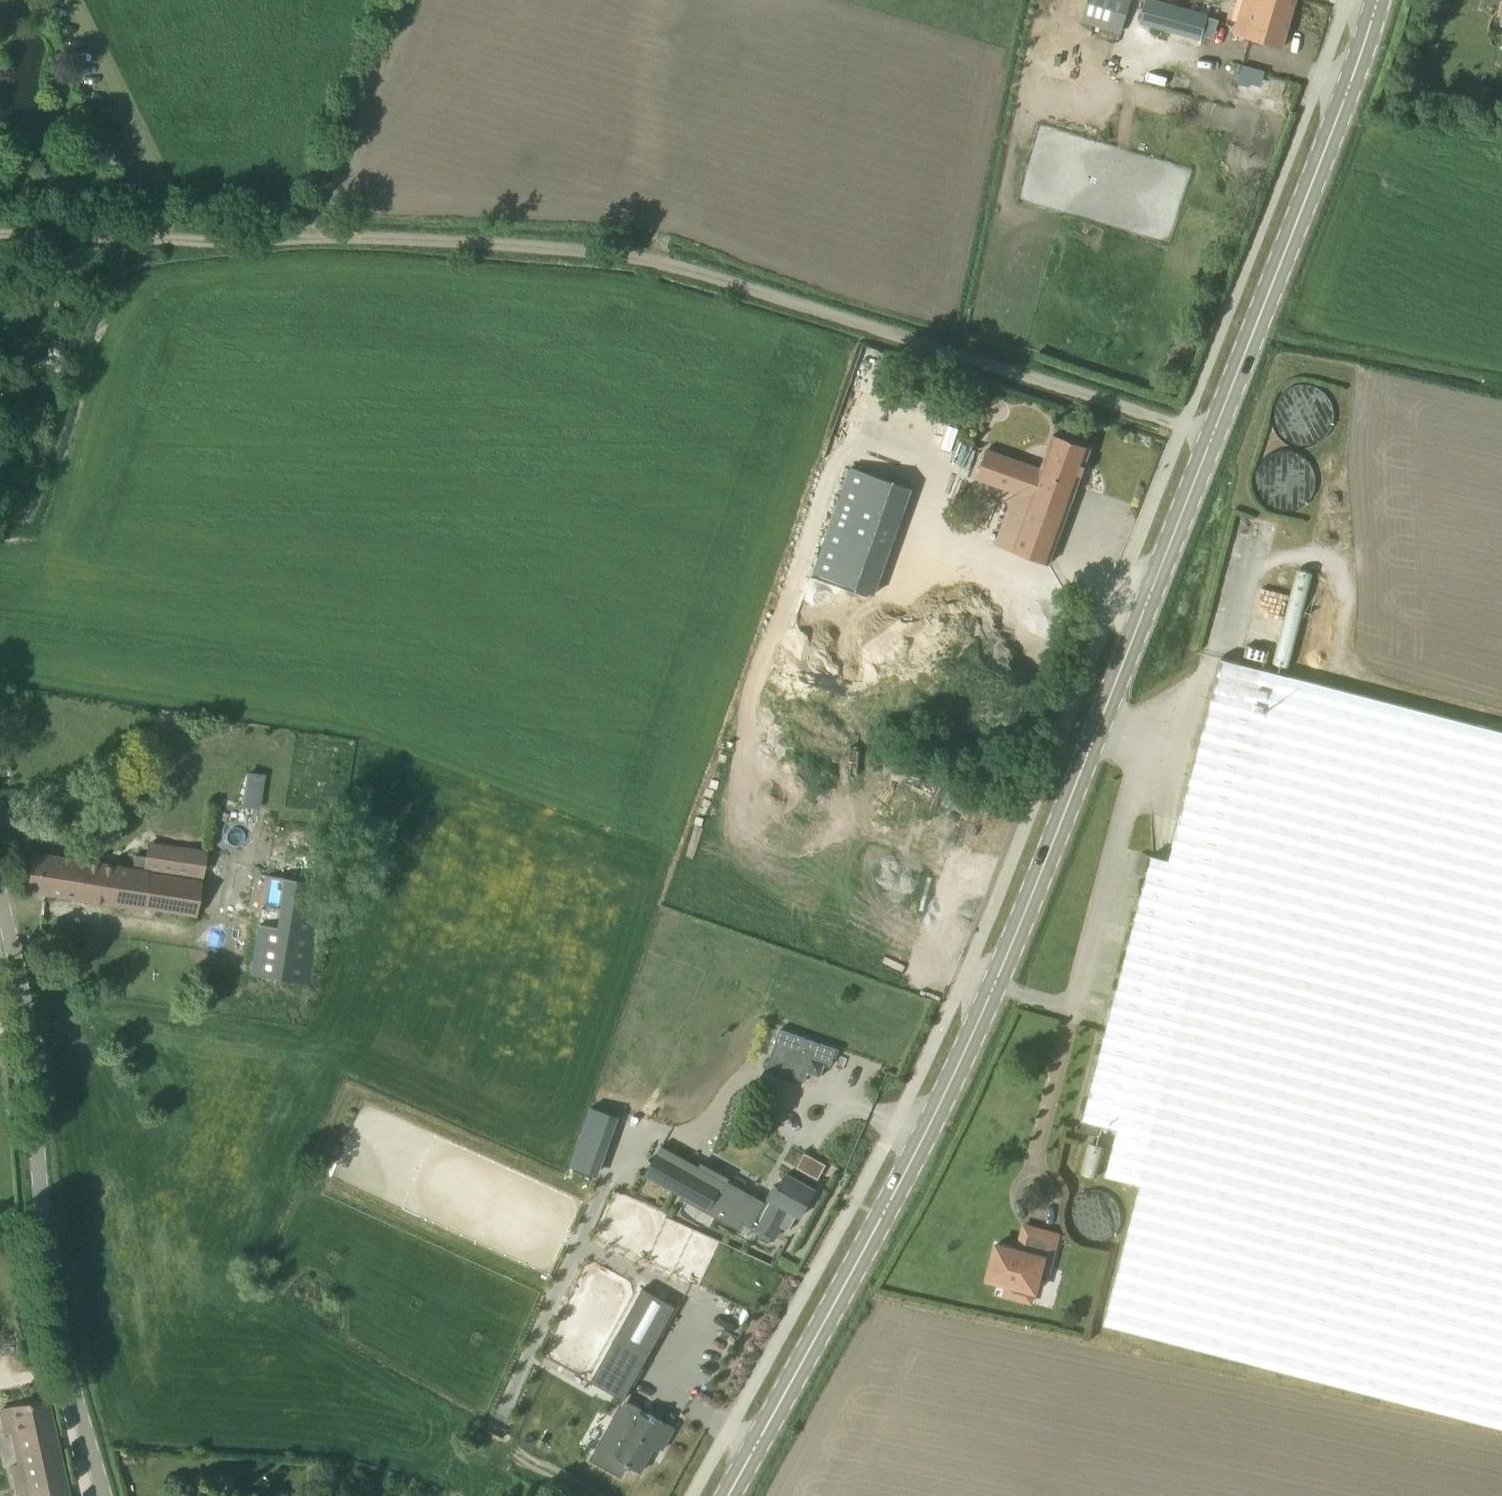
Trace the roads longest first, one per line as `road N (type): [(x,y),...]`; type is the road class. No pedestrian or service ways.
road 1 (primary): [(731,1495),(917,1158),(982,1019),(1345,118),(1380,0)]
road 2 (track): [(0,232),(413,244),(662,269),(1183,426)]
road 3 (unclassified): [(100,1495),(57,1336),(23,993),(0,904)]

